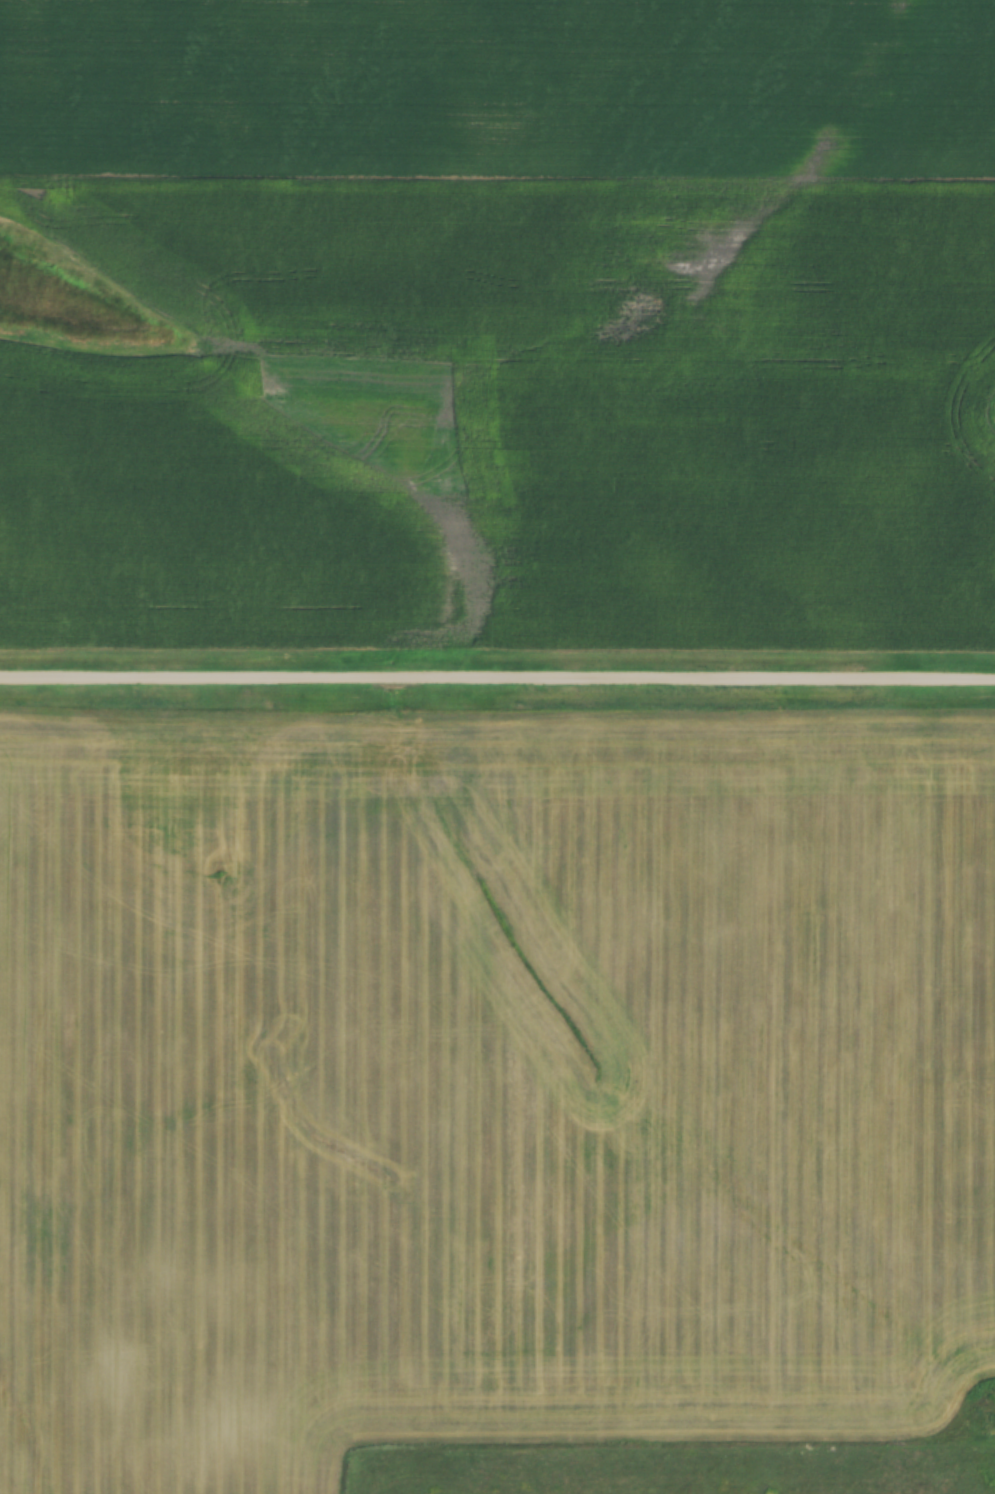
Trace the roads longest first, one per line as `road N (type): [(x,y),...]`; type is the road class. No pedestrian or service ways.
road 1 (residential): [(0,674),(994,677)]

